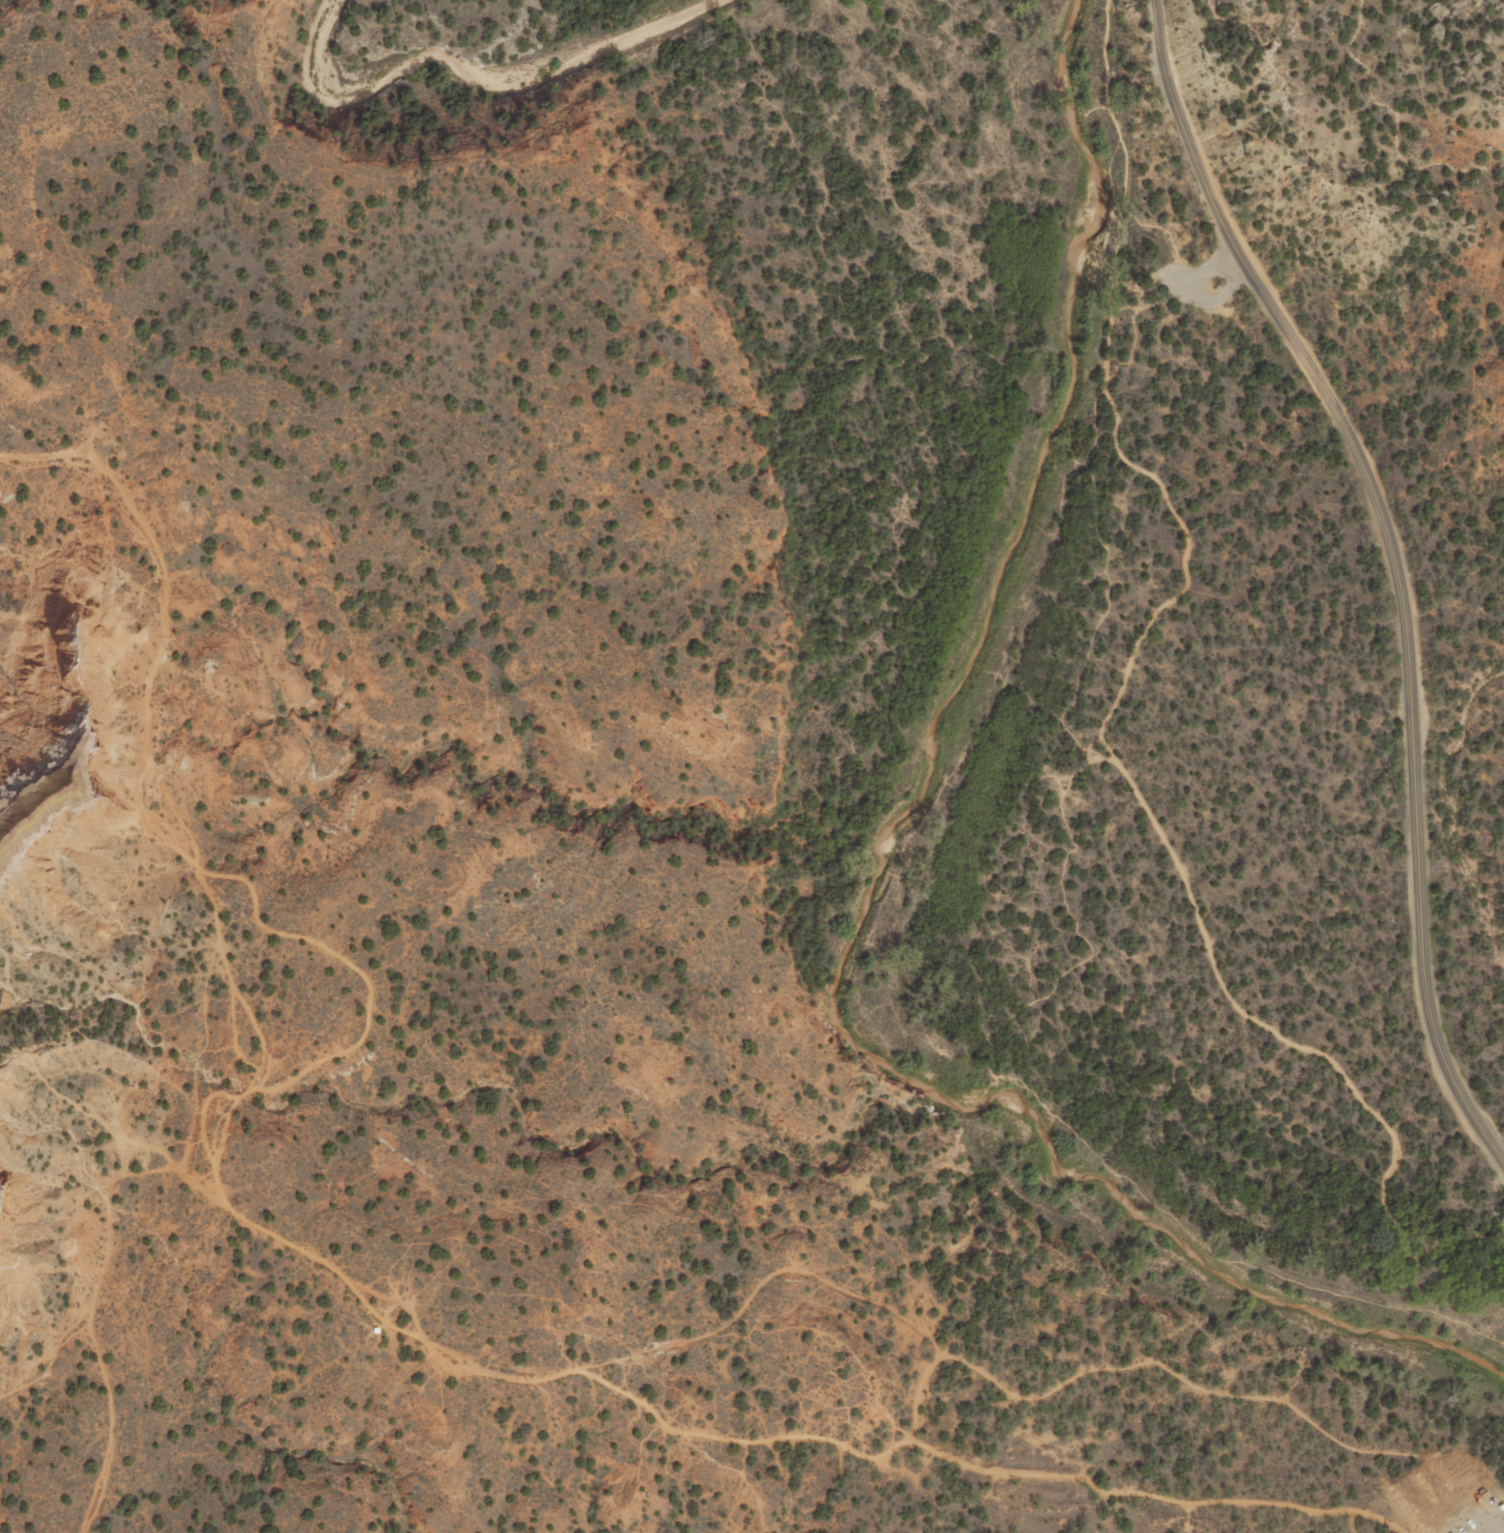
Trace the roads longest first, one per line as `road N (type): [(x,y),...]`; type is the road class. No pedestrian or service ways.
road 1 (tertiary): [(1154,0),(1161,47),(1204,173),(1379,489),(1401,557),(1414,649),(1426,956),(1436,1023),(1454,1079),(1503,1163)]

